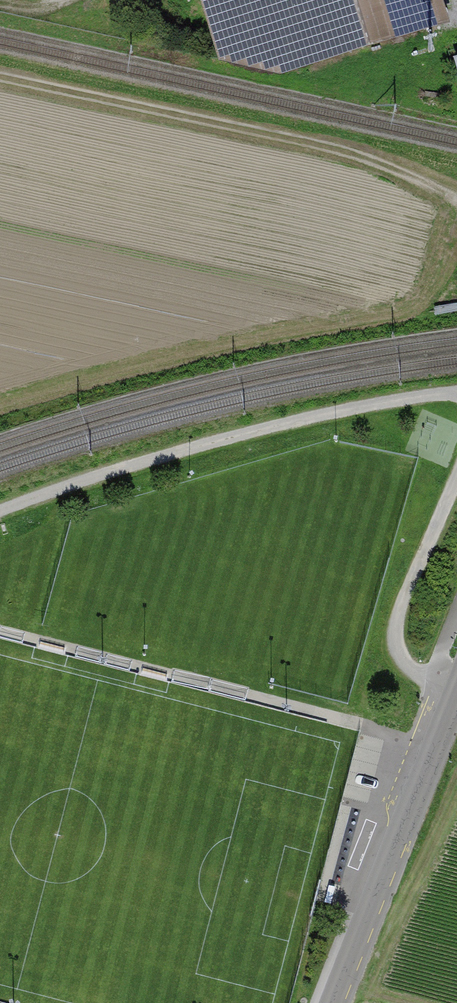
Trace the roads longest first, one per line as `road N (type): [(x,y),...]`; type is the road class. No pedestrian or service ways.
road 1 (track): [(0,77),(349,151),(456,200)]
road 2 (track): [(456,392),(306,419),(0,512)]
road 3 (residential): [(332,1002),(456,687)]
road 4 (track): [(456,479),(395,619),(398,651),(432,688)]

